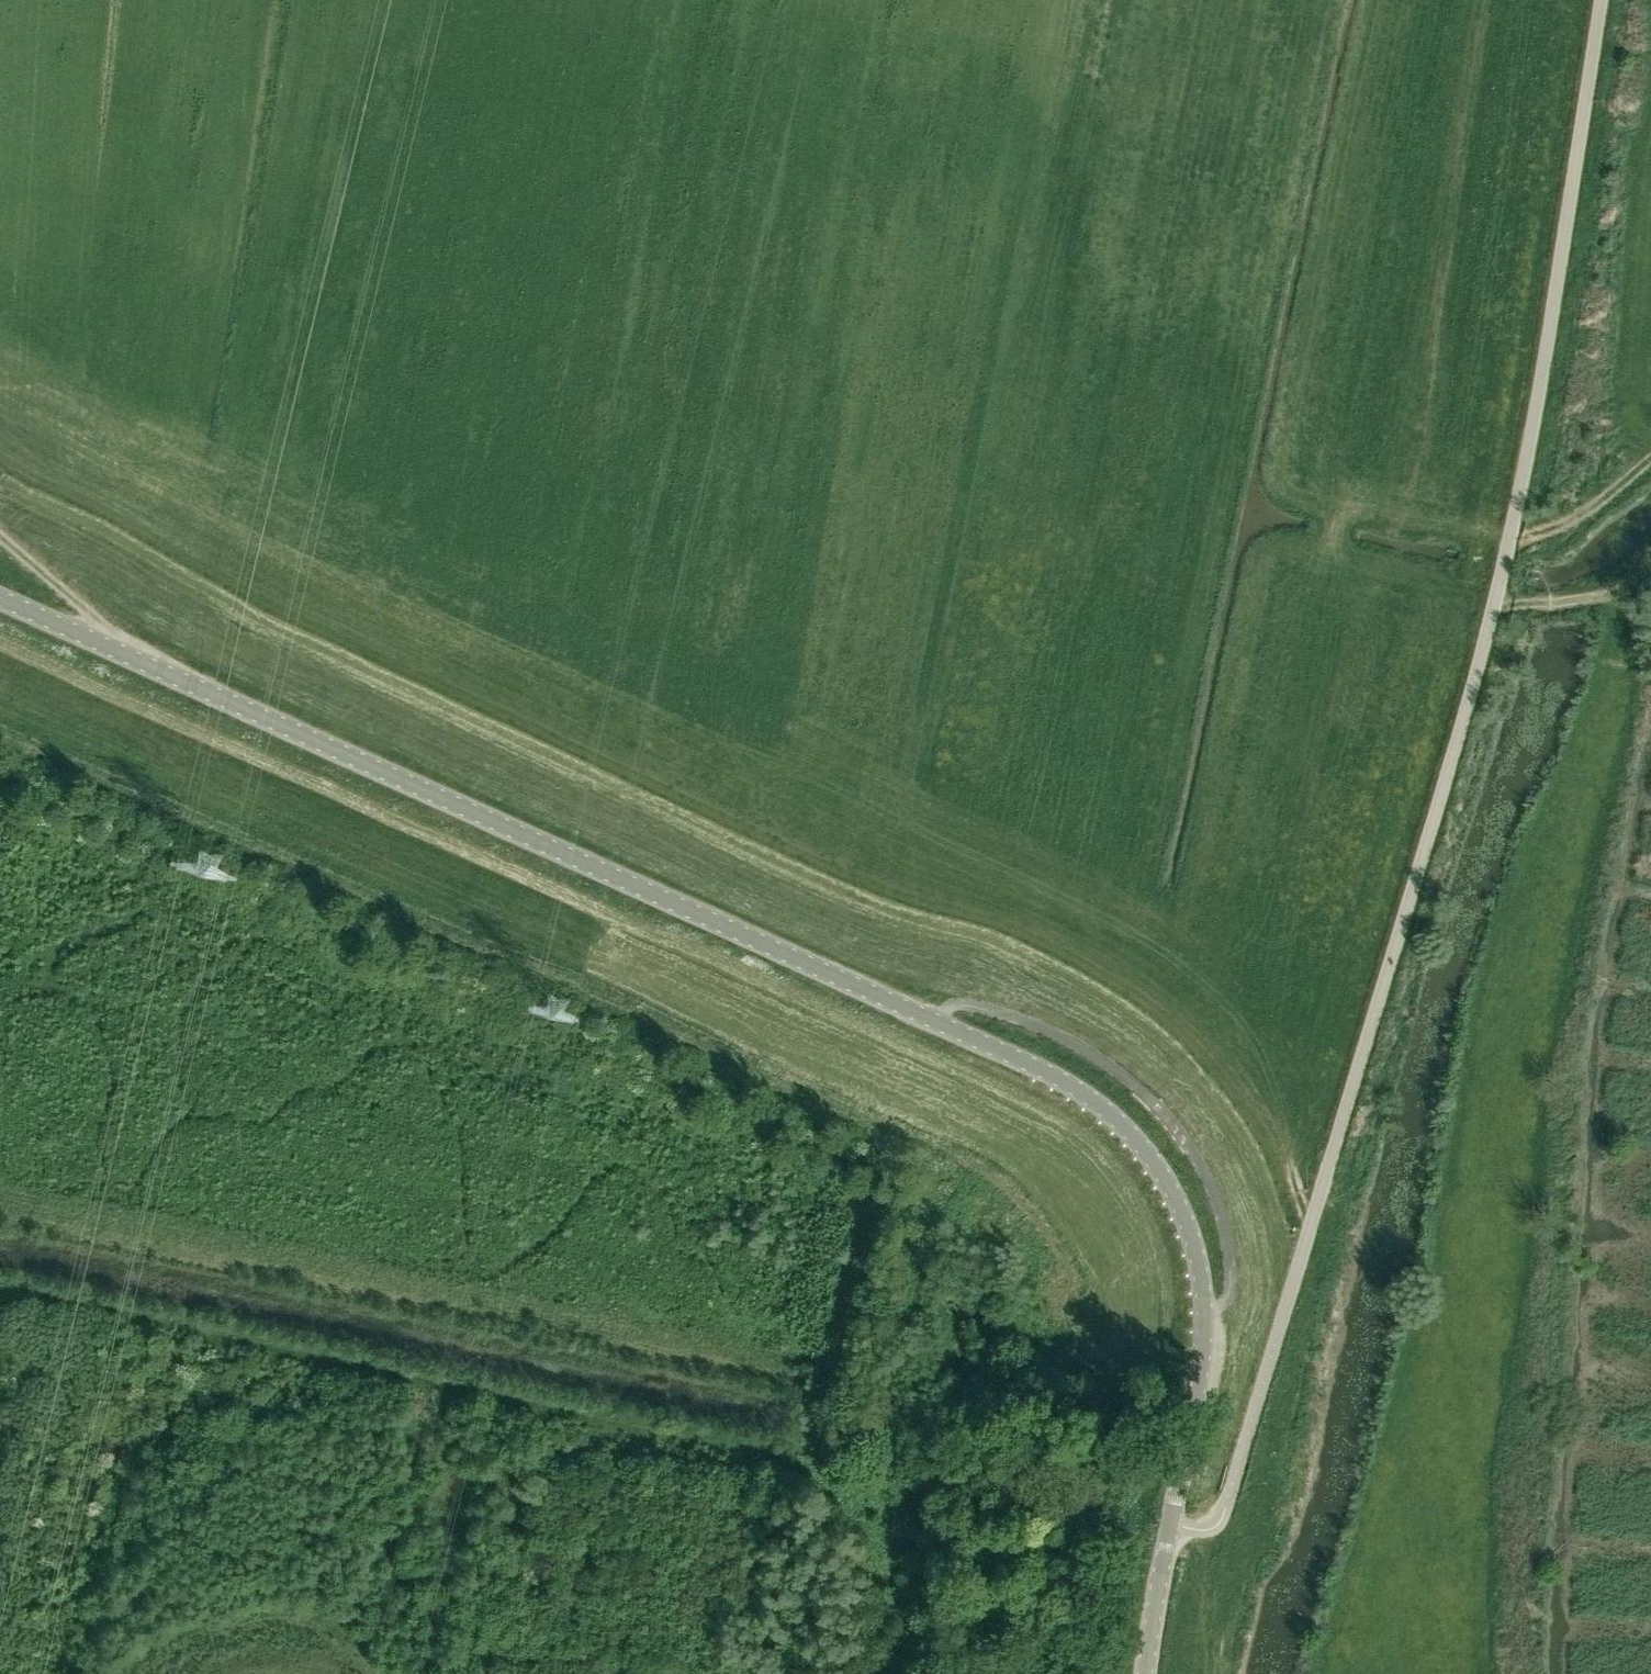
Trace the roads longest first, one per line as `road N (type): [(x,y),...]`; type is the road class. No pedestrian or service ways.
road 1 (tertiary): [(1146,1673),(1208,1312),(1182,1210),(1129,1132),(1080,1093),(935,1021),(0,597)]

